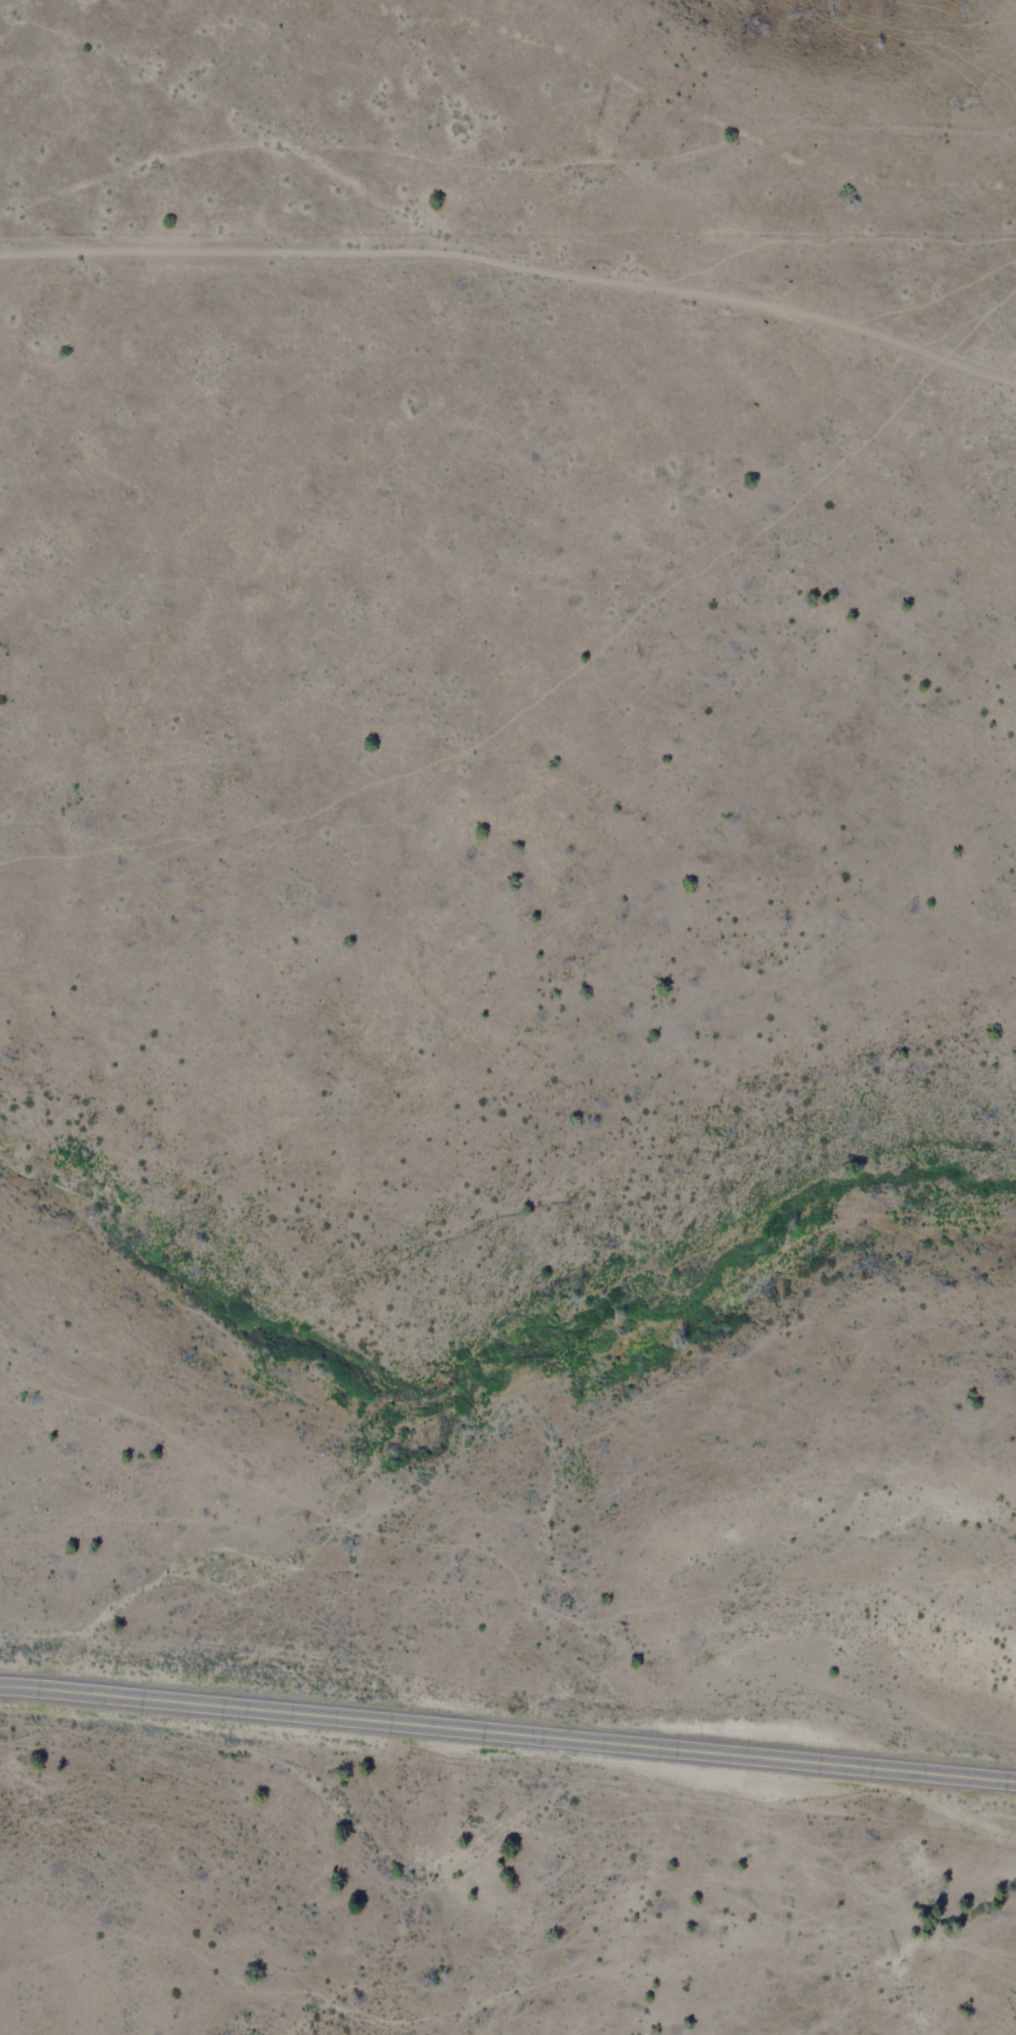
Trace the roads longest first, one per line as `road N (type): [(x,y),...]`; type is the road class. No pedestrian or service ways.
road 1 (tertiary): [(0,1686),(1015,1781)]

